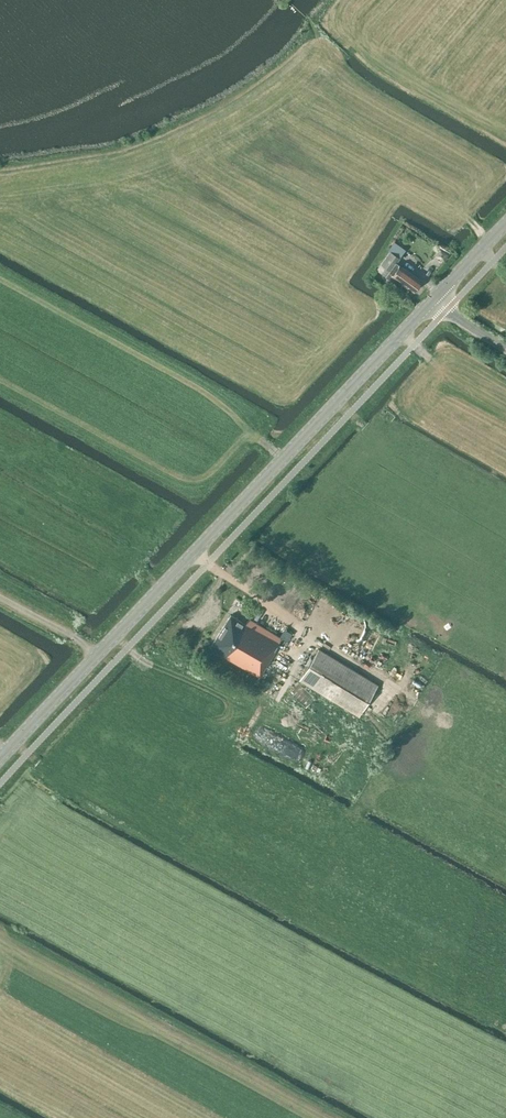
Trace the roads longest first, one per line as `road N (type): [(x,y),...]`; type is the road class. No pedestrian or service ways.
road 1 (secondary): [(0,758),(430,304)]

